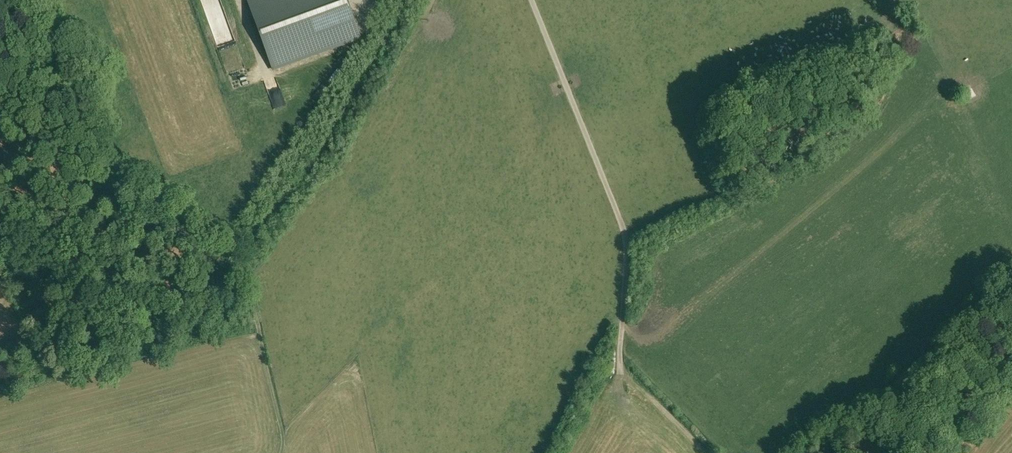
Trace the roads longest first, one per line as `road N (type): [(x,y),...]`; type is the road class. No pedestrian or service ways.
road 1 (track): [(704,452),(619,368),(623,232),(532,0)]
road 2 (track): [(280,452),(279,419),(241,255),(338,124),(401,0)]

